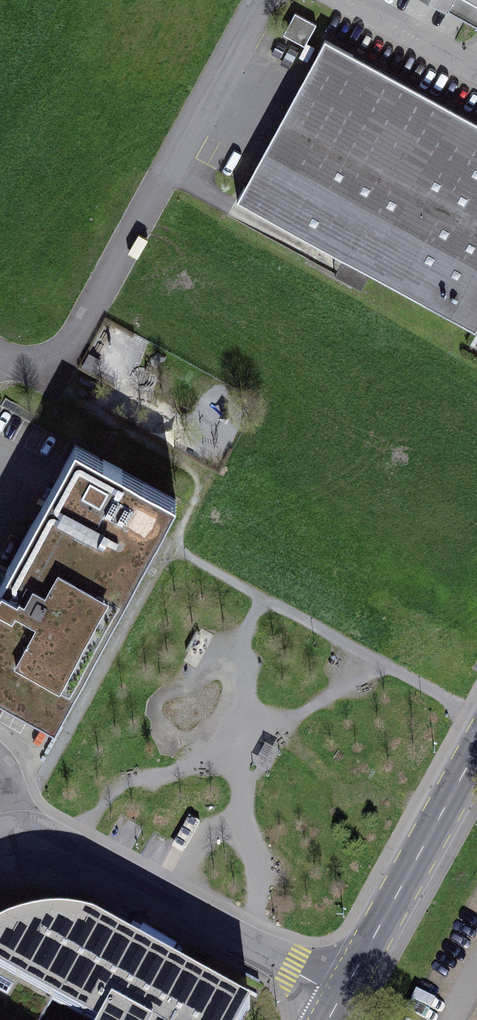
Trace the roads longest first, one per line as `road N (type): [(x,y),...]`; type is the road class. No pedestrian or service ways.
road 1 (unclassified): [(22,365),(82,344),(278,0)]
road 2 (residential): [(342,993),(19,826)]
road 3 (tertiary): [(342,993),(476,753)]
road 4 (unclassified): [(476,60),(364,0)]

